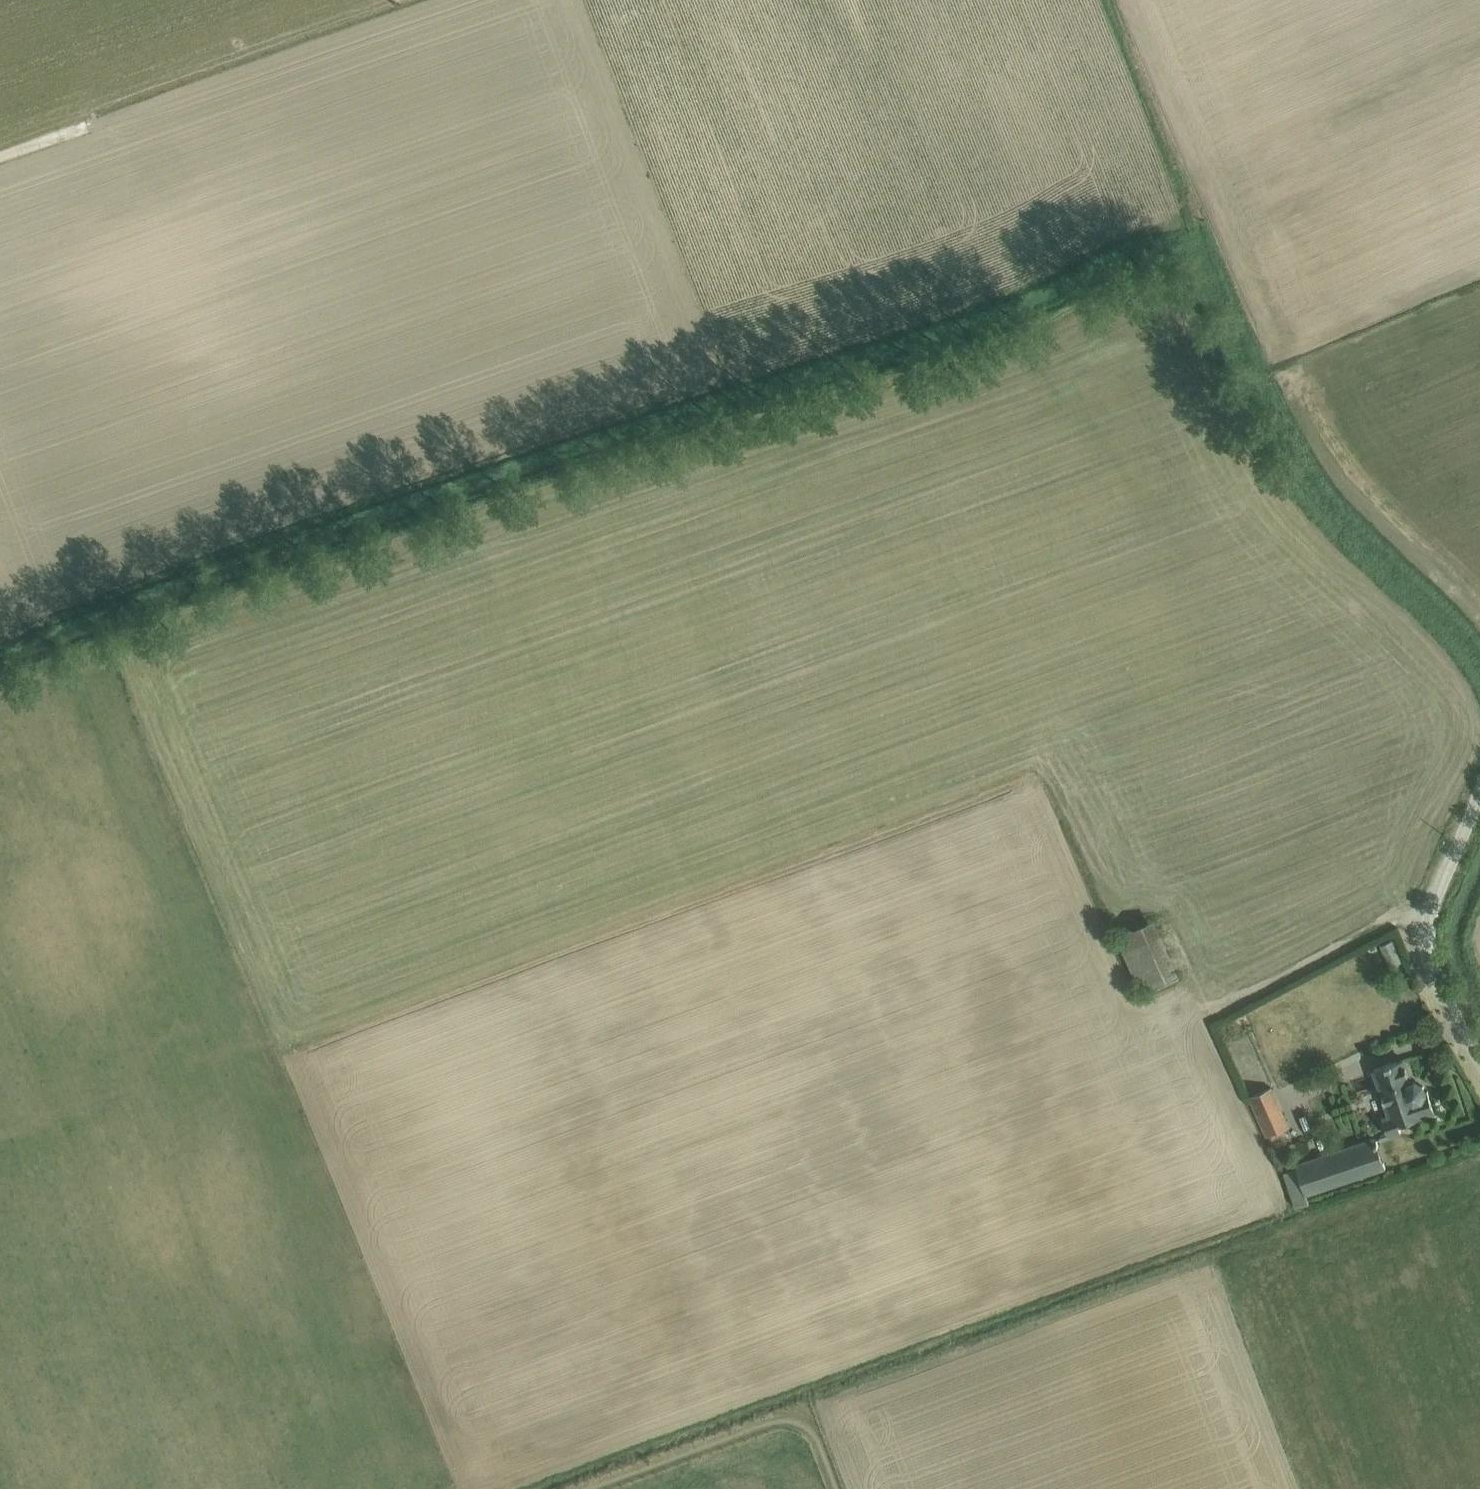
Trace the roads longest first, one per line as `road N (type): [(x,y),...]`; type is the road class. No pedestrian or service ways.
road 1 (track): [(1209,1011),(1446,889)]
road 2 (unclassified): [(1479,808),(1434,929),(1435,967),(1479,1052)]

